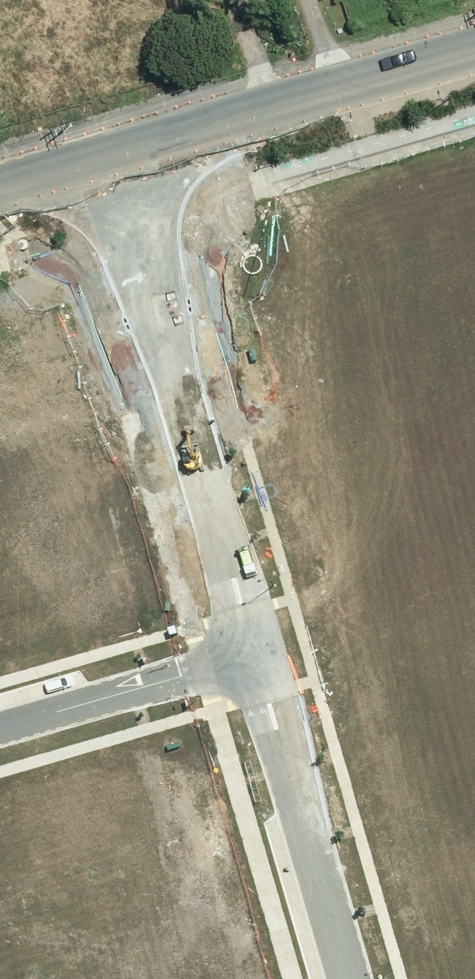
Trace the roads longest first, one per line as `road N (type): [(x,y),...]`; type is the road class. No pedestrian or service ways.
road 1 (tertiary): [(474,55),(108,163)]
road 2 (residential): [(346,978),(243,651)]
road 3 (residential): [(180,425),(108,163)]
road 4 (residential): [(13,719),(93,978)]
road 5 (residential): [(13,719),(243,651)]
road 6 (residential): [(243,651),(180,425)]
road 7 (residential): [(0,476),(180,425)]
road 8 (unknown): [(66,0),(108,163)]

